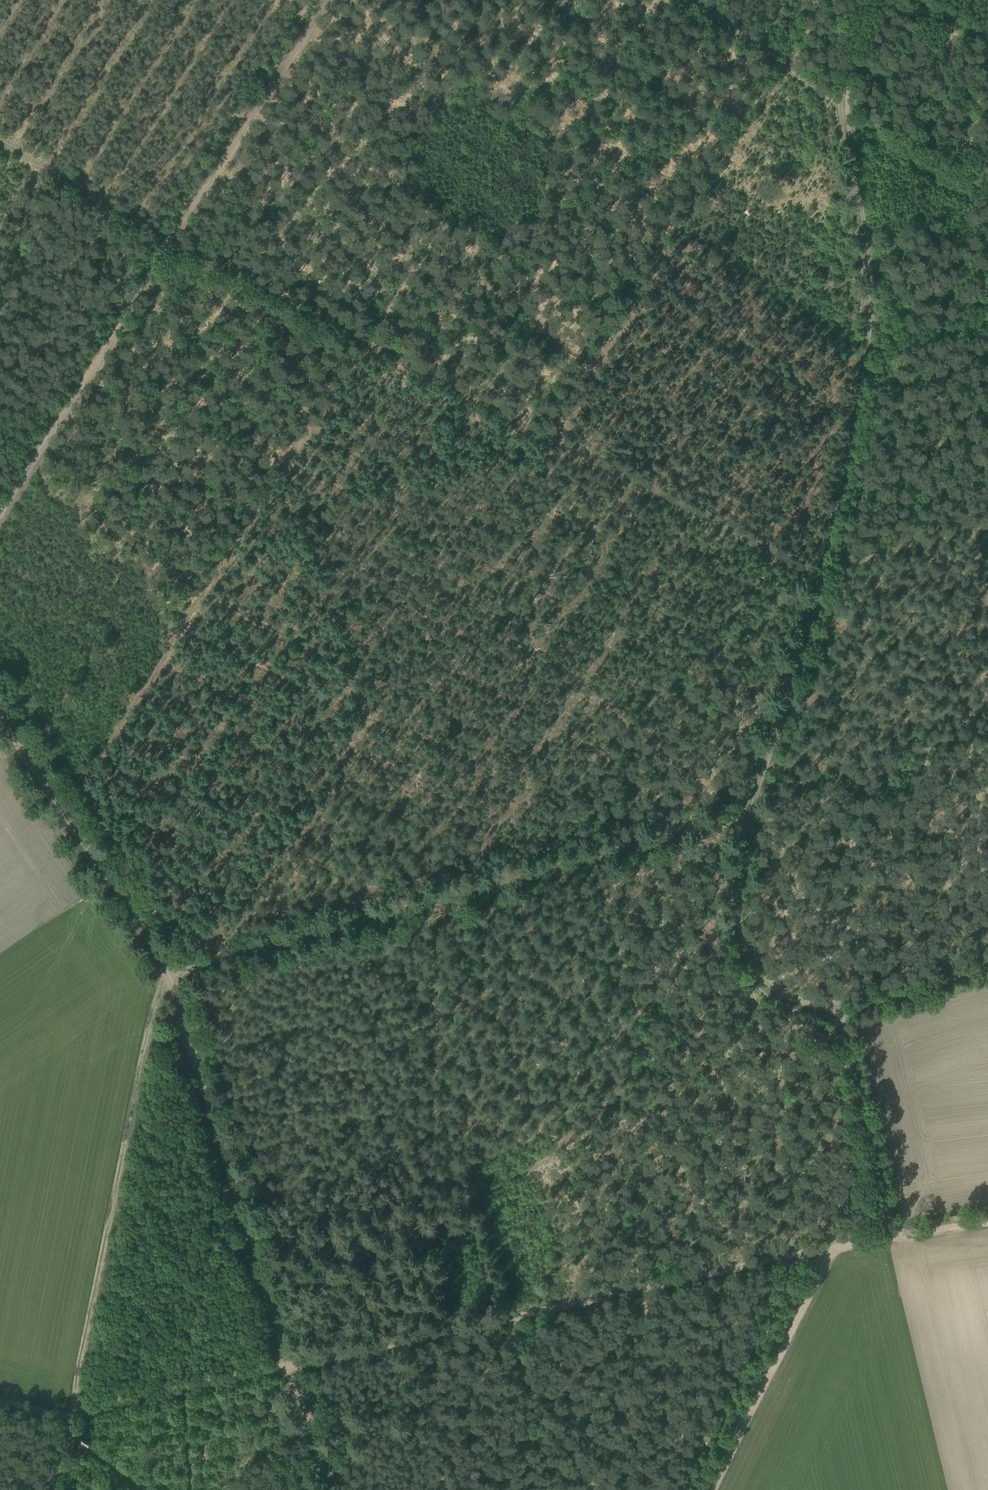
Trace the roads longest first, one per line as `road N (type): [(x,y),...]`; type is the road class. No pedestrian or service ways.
road 1 (track): [(587,0),(64,811)]
road 2 (track): [(820,572),(171,243),(0,142)]
road 3 (track): [(0,505),(324,0)]
road 4 (track): [(167,979),(160,982),(70,1412)]
road 5 (track): [(589,856),(167,979)]
road 6 (track): [(293,1366),(714,1272)]
road 7 (track): [(167,979),(293,1366)]
road 8 (track): [(840,1245),(714,1489)]
road 9 (track): [(714,1272),(651,1050)]
road 10 (track): [(842,1015),(900,1236)]
road 11 (track): [(651,1050),(589,856)]
road 12 (track): [(167,979),(136,916),(64,811)]
road 13 (track): [(747,800),(932,744)]
road 14 (track): [(694,0),(841,107)]
road 15 (track): [(579,1489),(519,1320)]
road 16 (track): [(987,189),(841,107)]
road 17 (track): [(589,856),(742,817)]
road 18 (track): [(987,968),(842,1015)]
road 19 (track): [(293,1366),(340,1489)]

